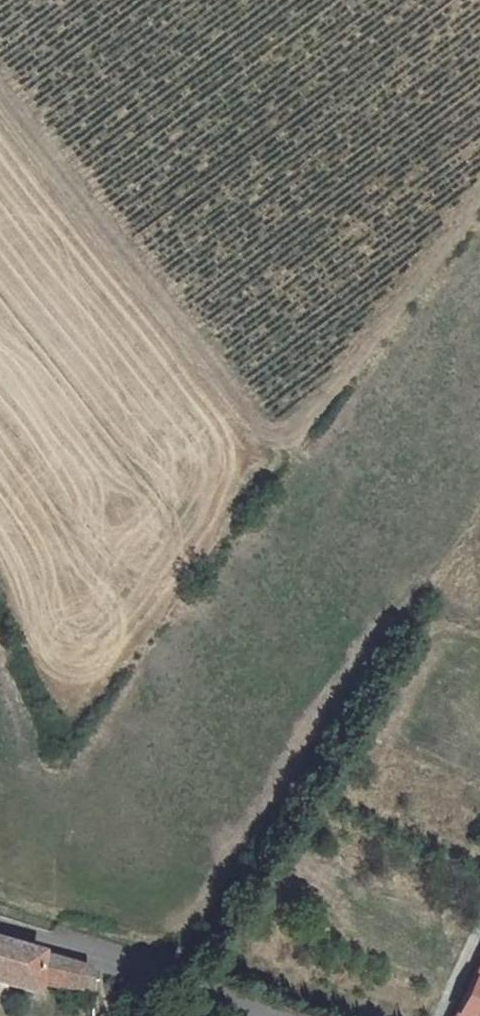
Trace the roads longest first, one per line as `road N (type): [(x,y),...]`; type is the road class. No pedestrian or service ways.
road 1 (unclassified): [(0,921),(275,1015)]

